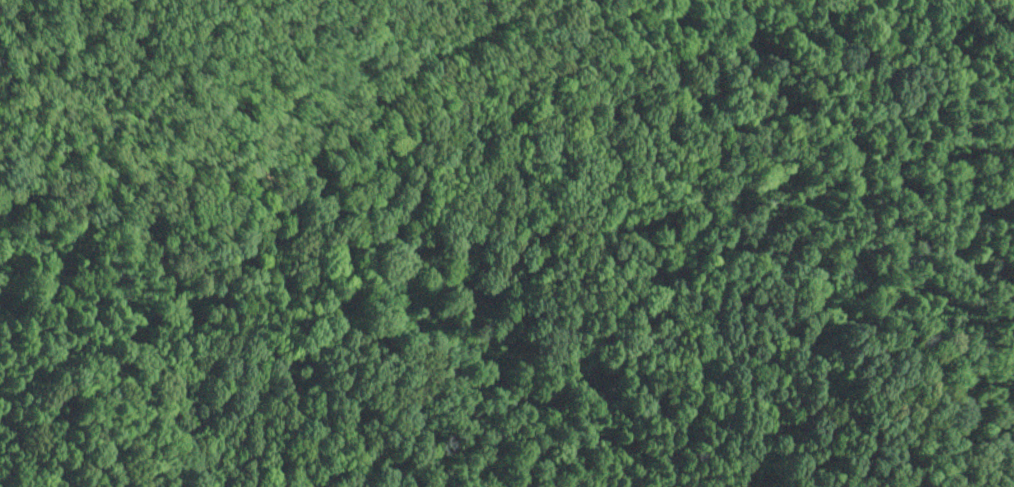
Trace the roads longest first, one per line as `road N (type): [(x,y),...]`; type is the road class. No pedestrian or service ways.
road 1 (track): [(499,0),(461,47),(394,66),(338,139),(258,178),(67,172),(0,133)]

